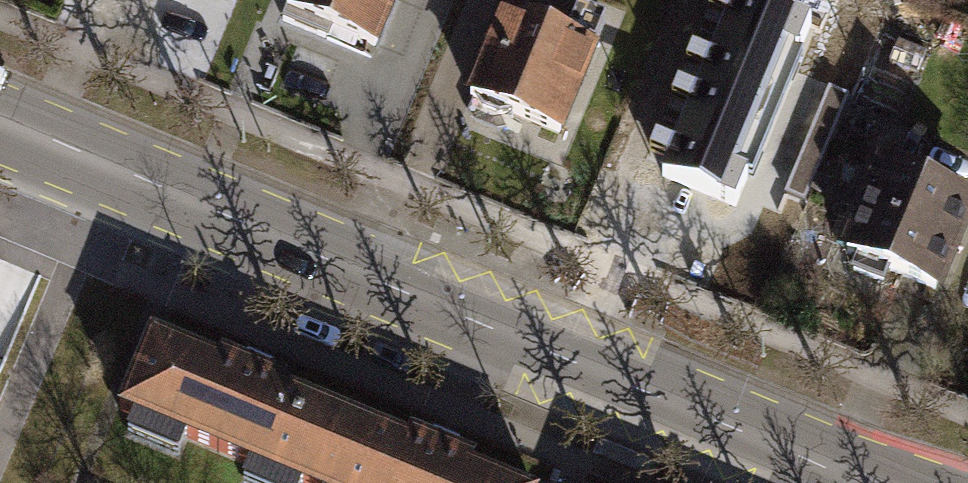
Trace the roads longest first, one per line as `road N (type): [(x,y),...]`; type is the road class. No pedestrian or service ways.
road 1 (primary): [(0,120),(872,482)]

